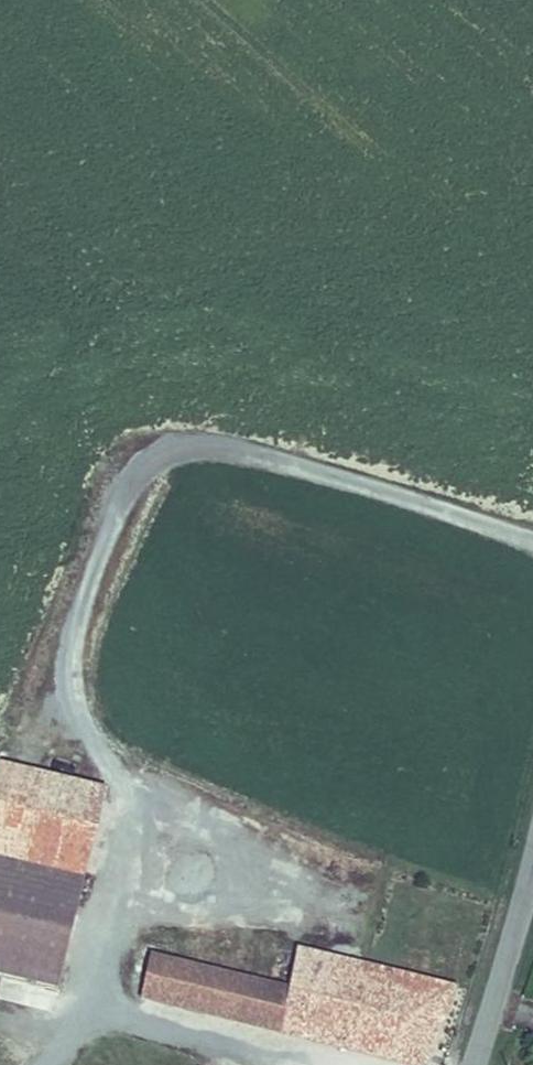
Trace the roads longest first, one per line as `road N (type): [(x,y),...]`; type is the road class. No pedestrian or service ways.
road 1 (tertiary): [(532,863),(473,1064)]

